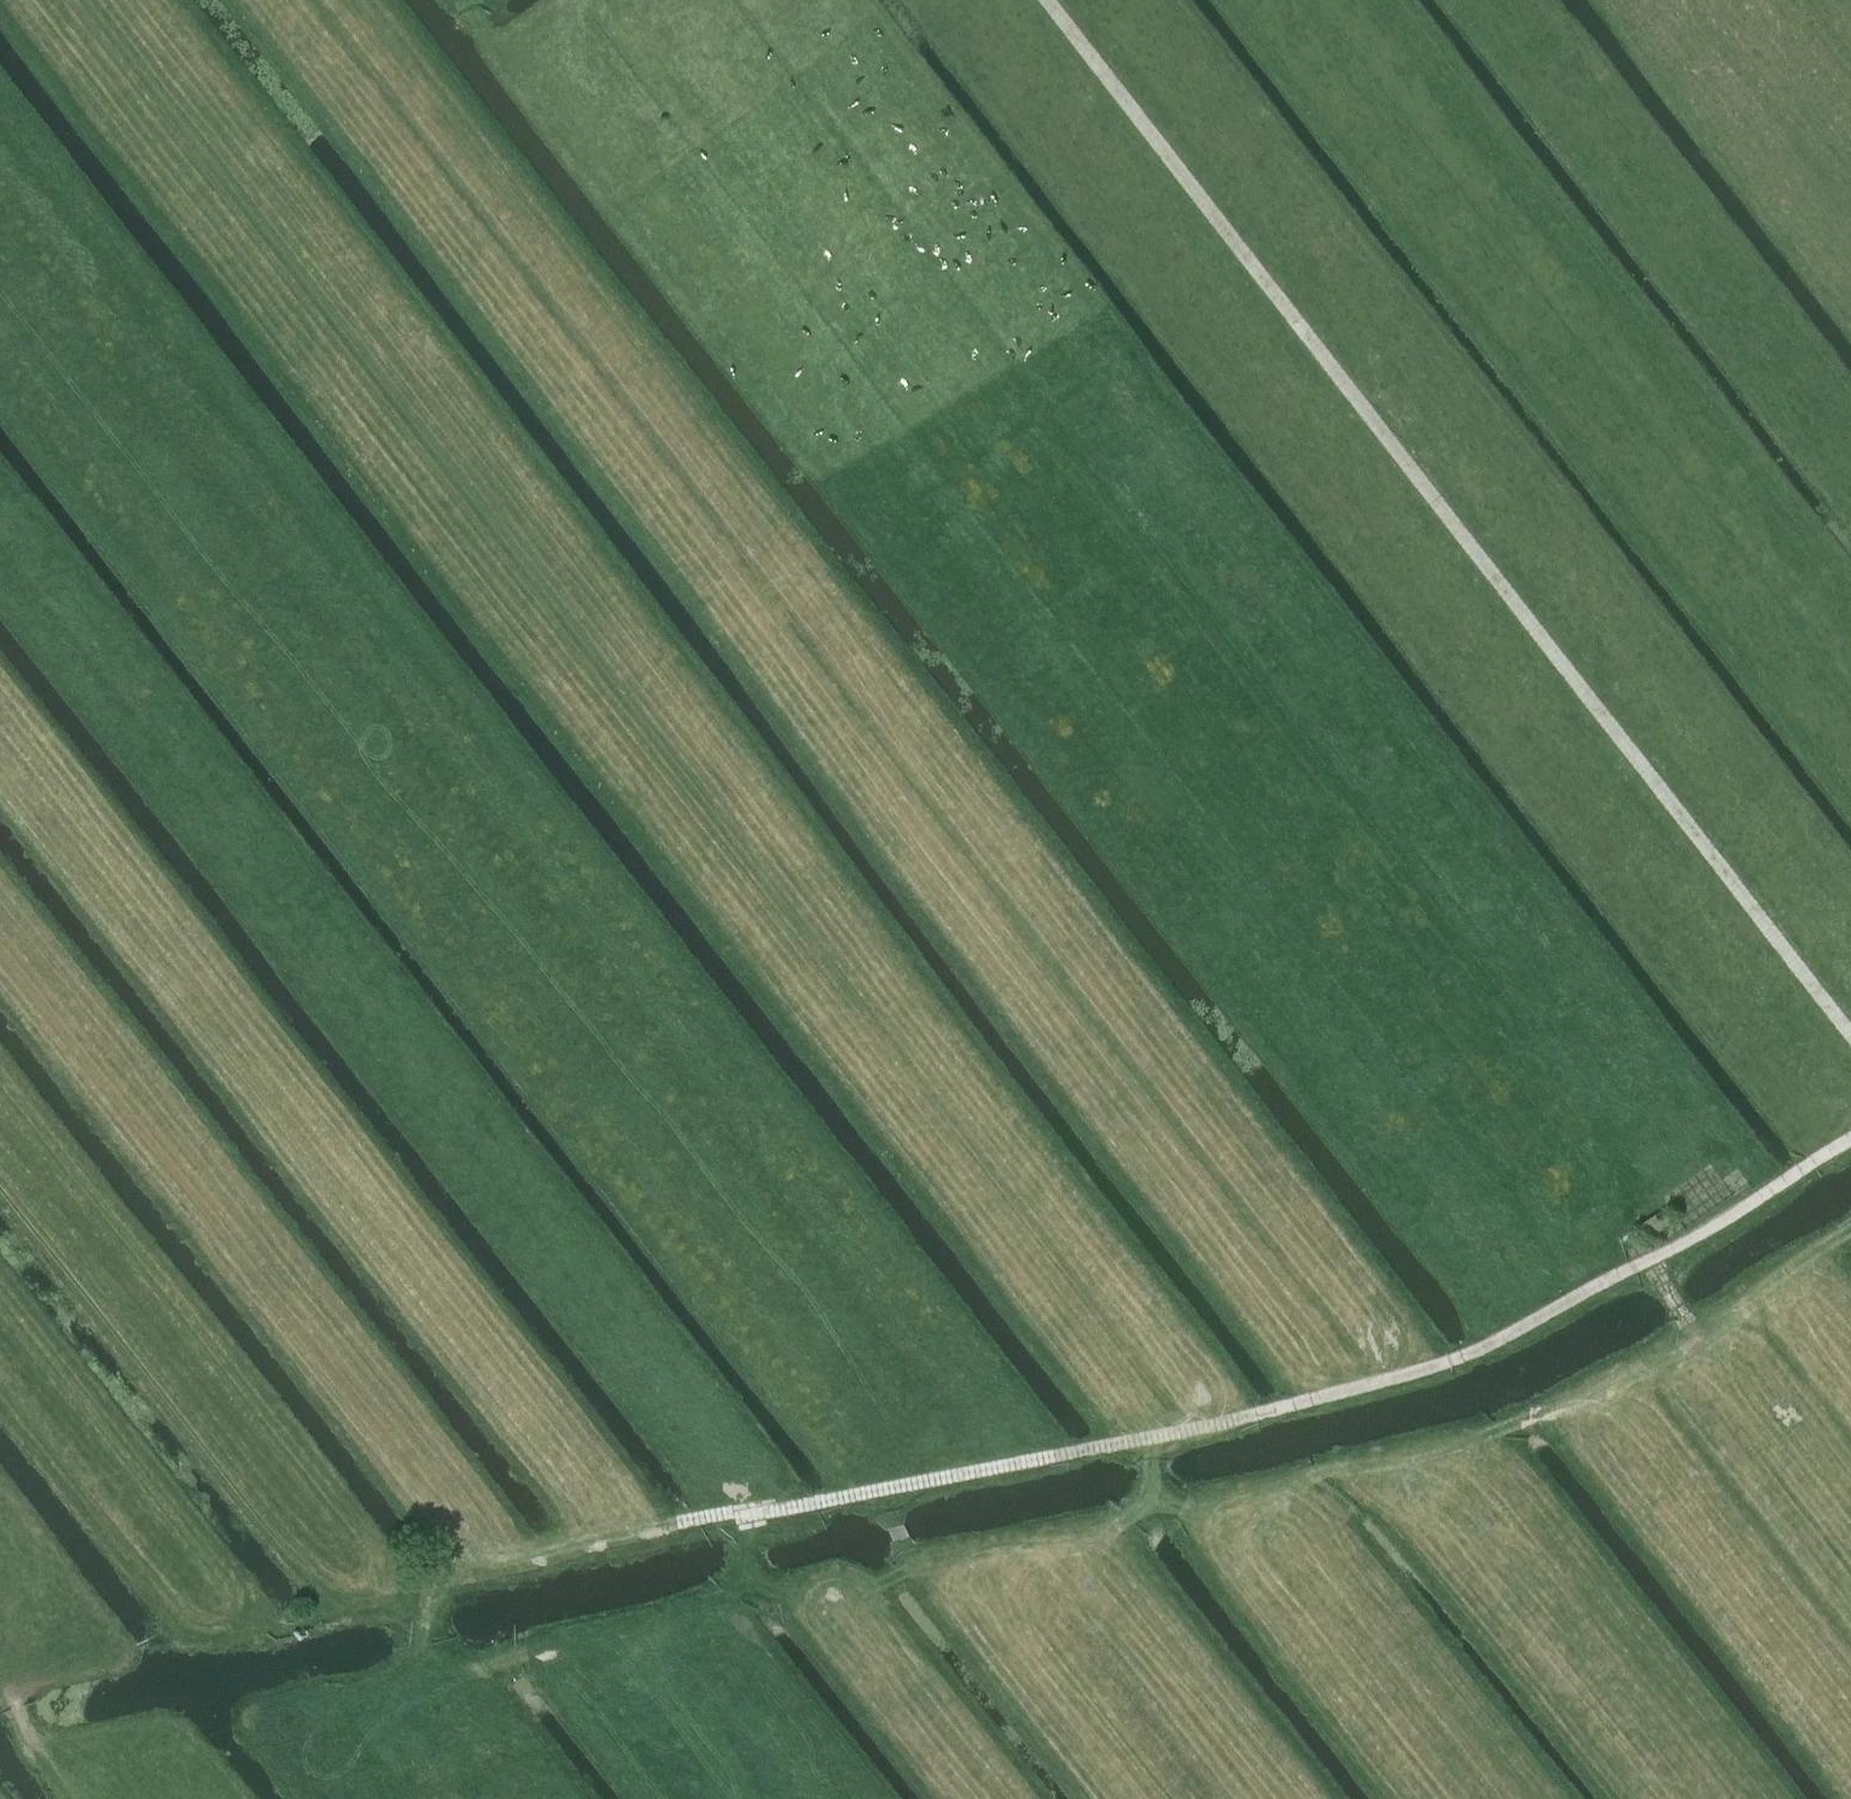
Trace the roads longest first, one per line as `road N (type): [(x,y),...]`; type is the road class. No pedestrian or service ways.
road 1 (track): [(594,1534),(732,1513),(743,1519),(1052,1456),(1257,1413),(1471,1354),(1850,1139)]
road 2 (track): [(1850,1043),(1039,0)]
road 3 (track): [(433,1687),(394,1604),(432,1570),(594,1534),(589,1490),(0,736)]

